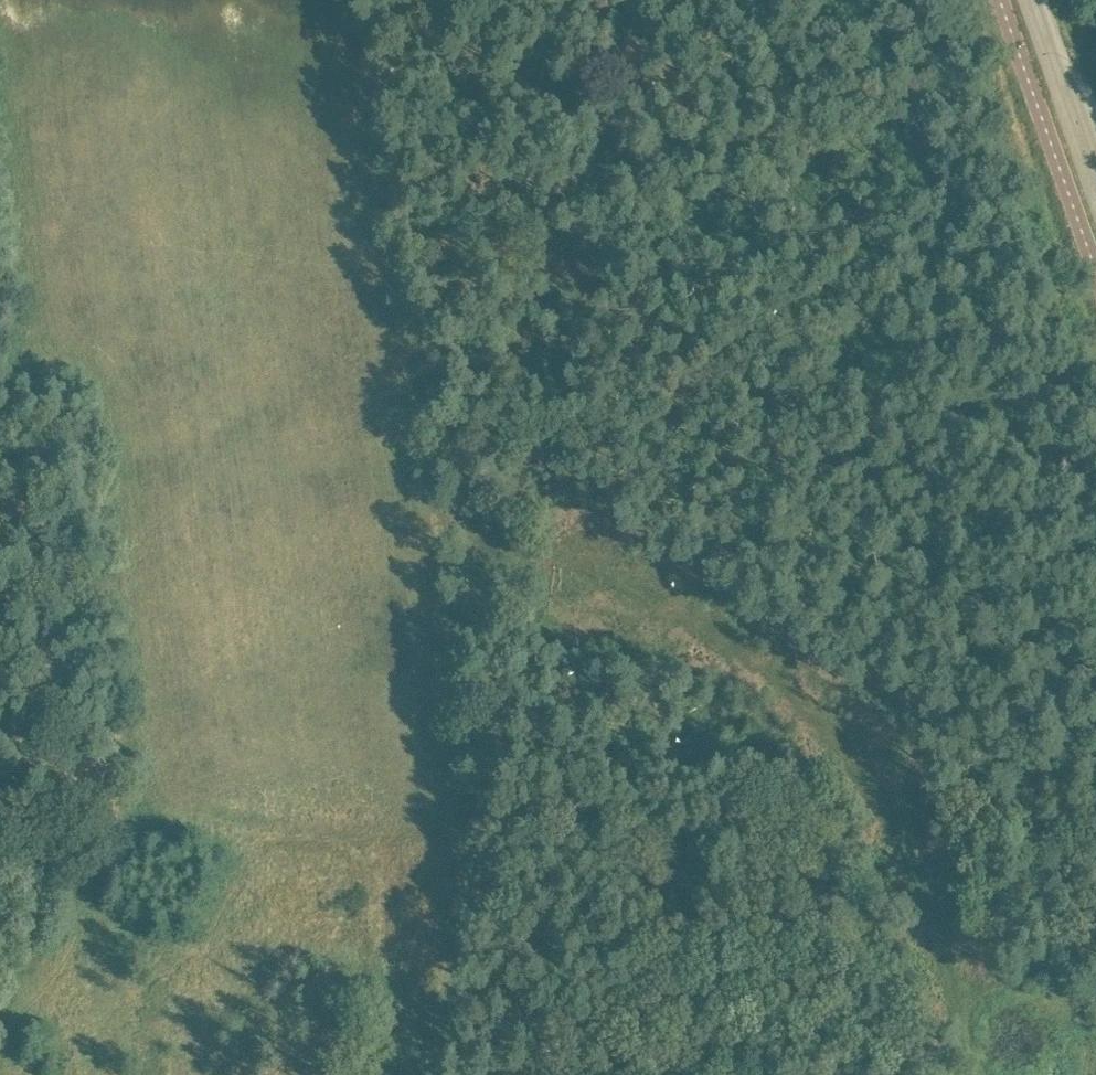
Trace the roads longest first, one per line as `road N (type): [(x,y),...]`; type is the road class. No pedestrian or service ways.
road 1 (tertiary): [(1095,180),(1032,0)]

